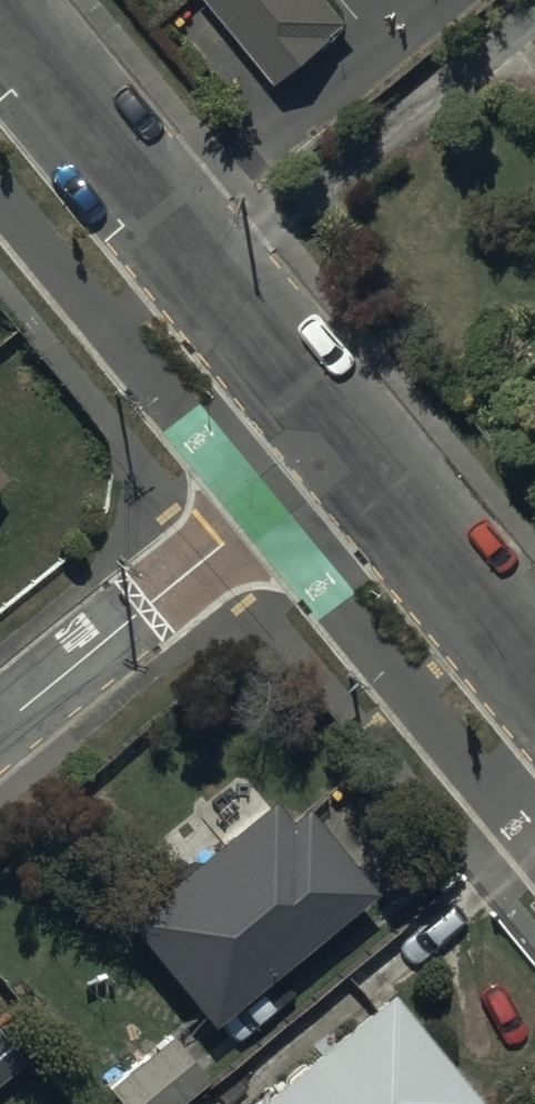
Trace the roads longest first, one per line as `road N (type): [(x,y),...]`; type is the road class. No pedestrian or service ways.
road 1 (unclassified): [(0,20),(347,444)]
road 2 (residential): [(347,444),(0,725)]
road 3 (unclassified): [(347,444),(534,673)]

